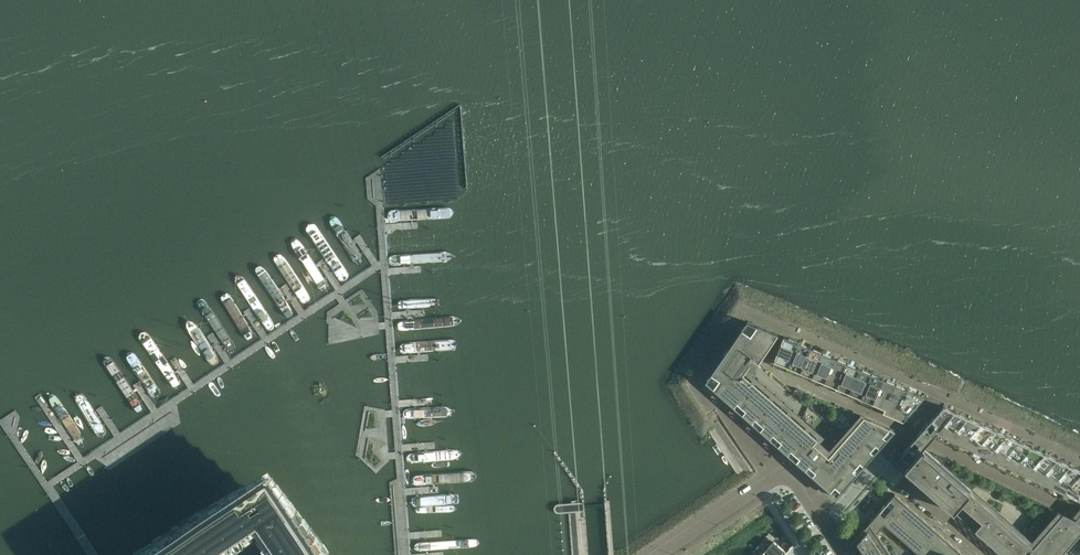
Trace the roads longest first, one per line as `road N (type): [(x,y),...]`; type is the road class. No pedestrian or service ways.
road 1 (residential): [(662,554),(782,475),(824,528)]
road 2 (residential): [(879,464),(984,554)]

